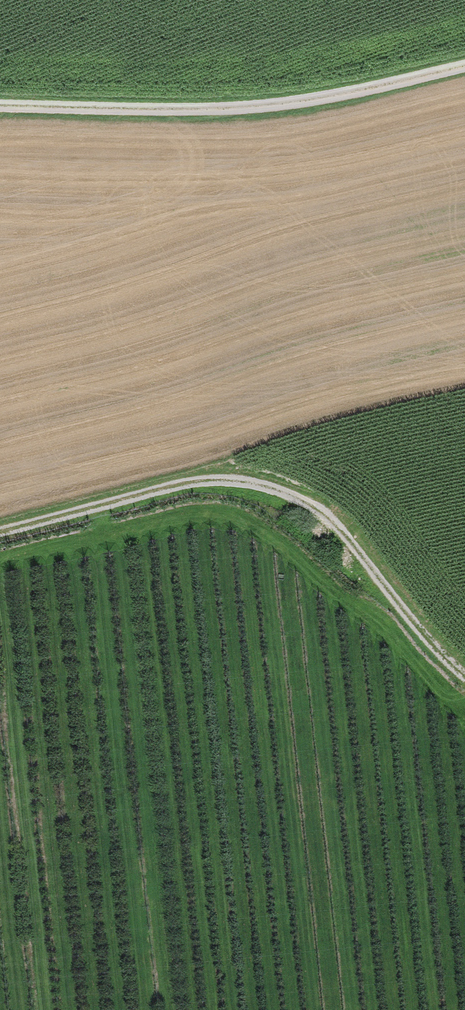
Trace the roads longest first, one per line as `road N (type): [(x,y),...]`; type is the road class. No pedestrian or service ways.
road 1 (track): [(0,530),(164,485),(239,475),(294,507),(464,671)]
road 2 (track): [(0,107),(285,106),(464,67)]

